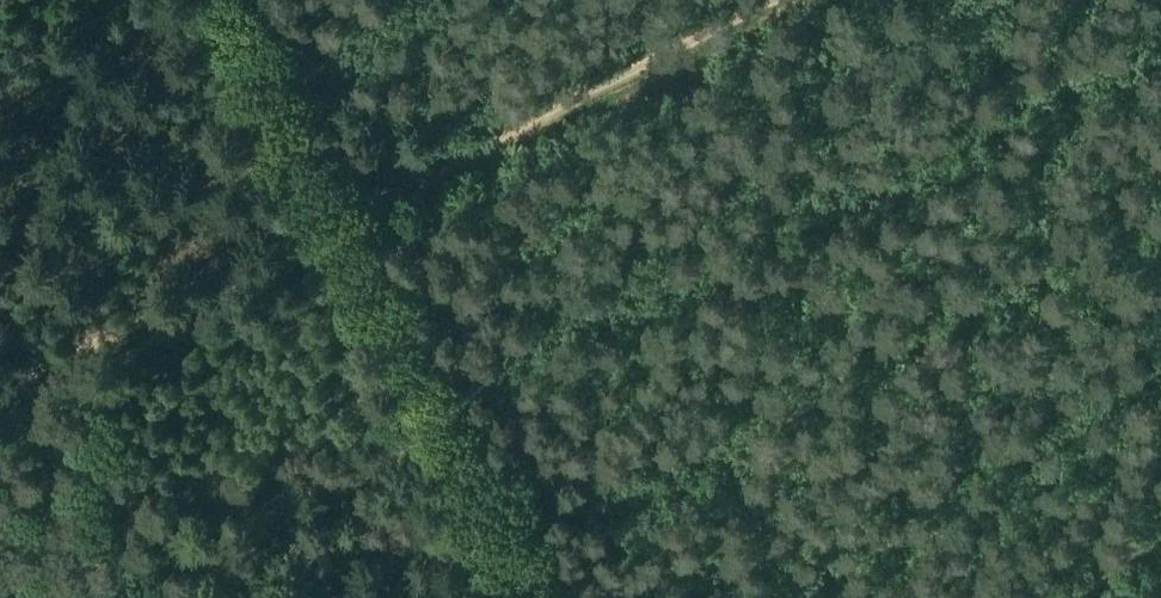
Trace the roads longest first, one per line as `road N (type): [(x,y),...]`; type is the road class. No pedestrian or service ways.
road 1 (track): [(750,0),(344,203)]
road 2 (track): [(344,203),(324,197),(0,359)]
road 3 (track): [(344,203),(238,0)]
road 4 (track): [(1019,597),(1160,528)]

